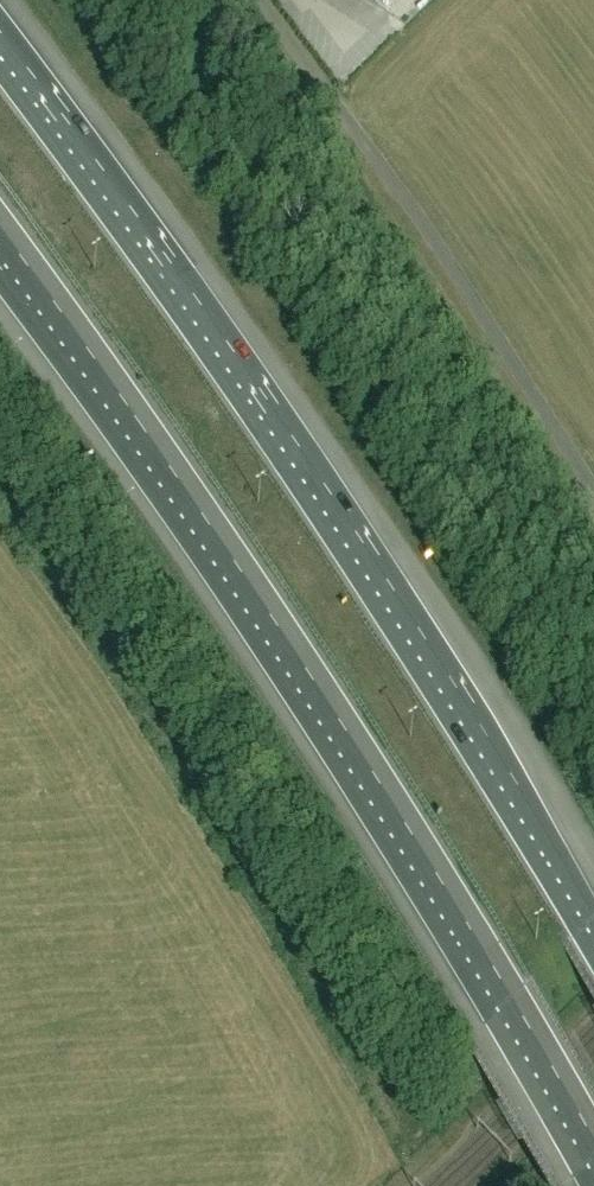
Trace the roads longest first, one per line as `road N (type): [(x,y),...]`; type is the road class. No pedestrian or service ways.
road 1 (motorway): [(0,227),(194,499),(408,825),(593,1143)]
road 2 (motorway): [(593,939),(408,635),(89,160),(0,50)]

